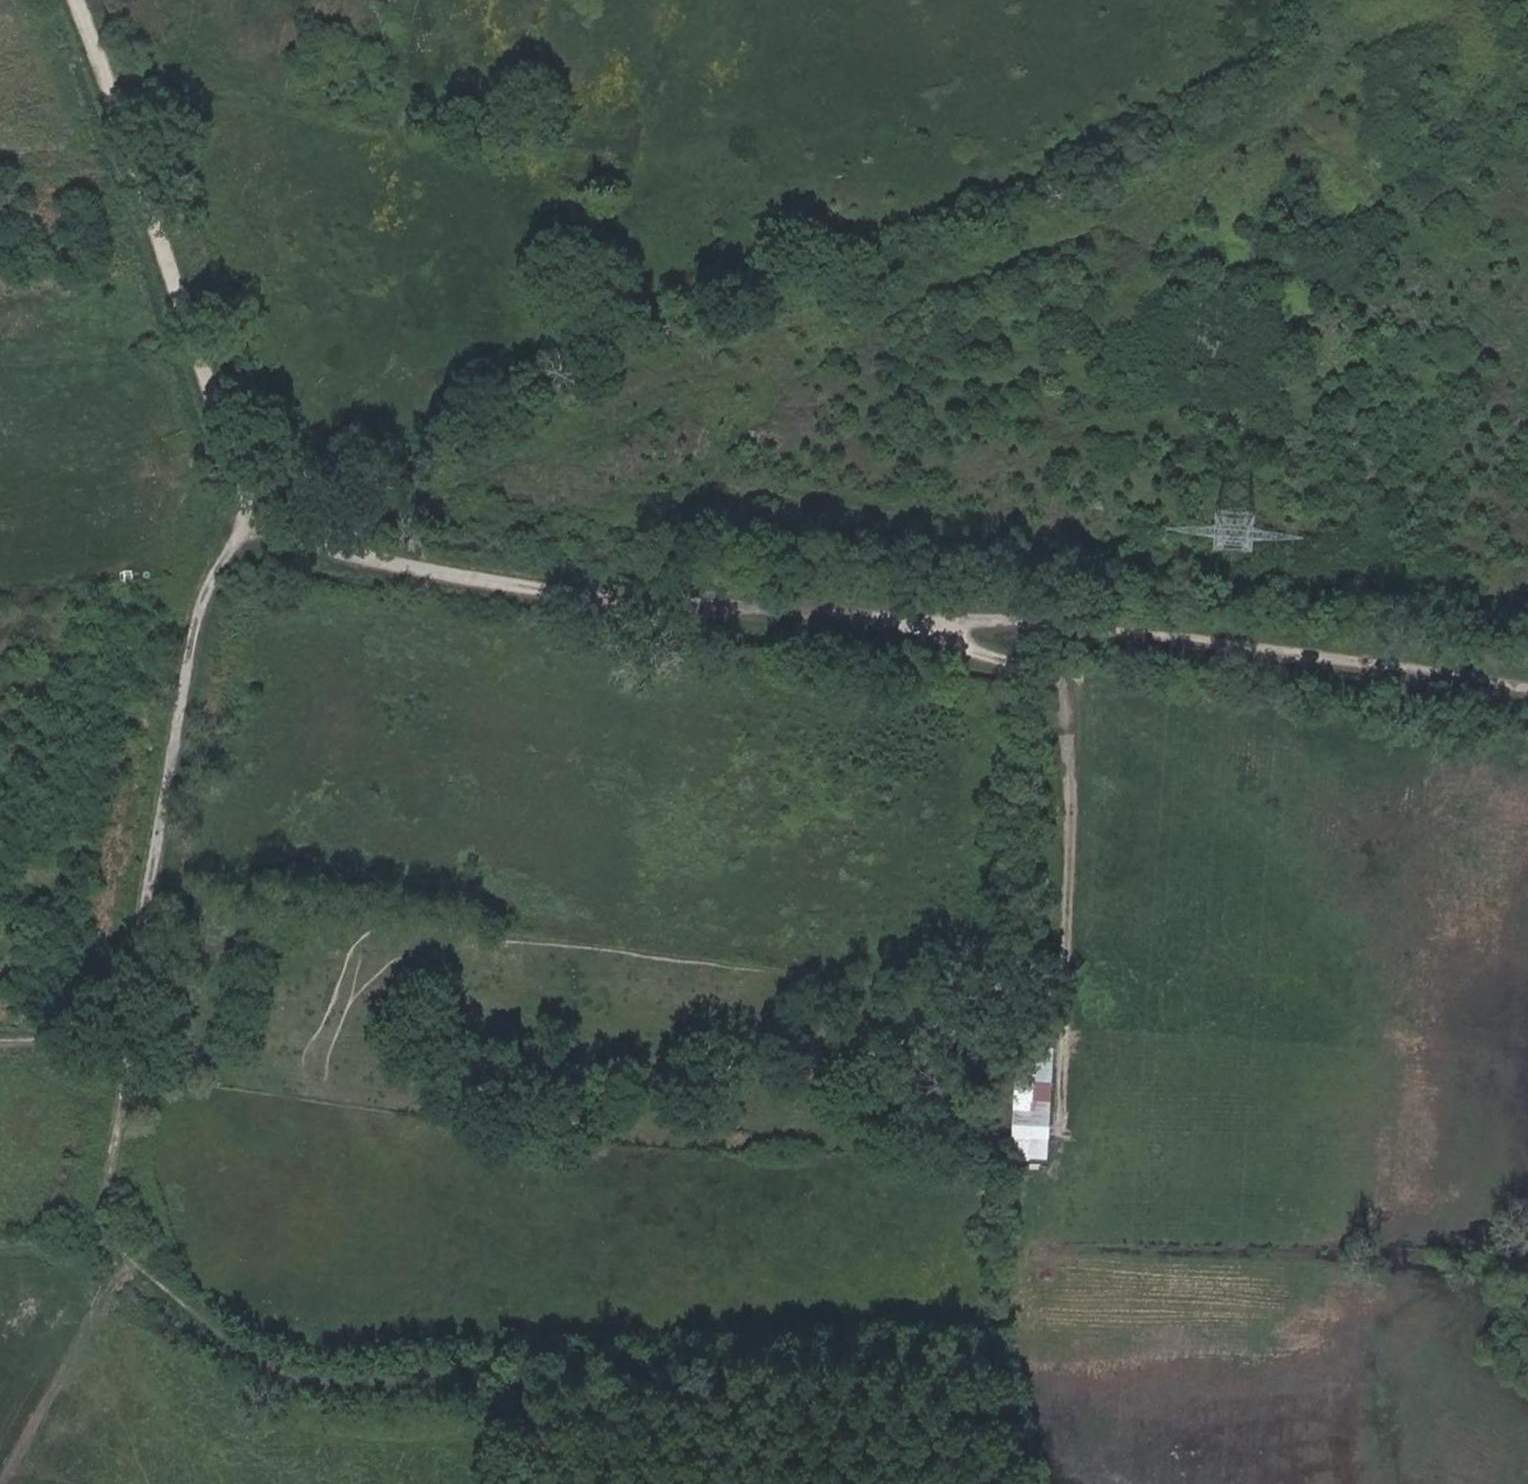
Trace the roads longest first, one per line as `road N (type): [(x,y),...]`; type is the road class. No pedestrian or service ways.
road 1 (track): [(1527,688),(1032,616),(523,593),(395,554),(253,496),(199,291),(89,0)]
road 2 (track): [(103,1220),(150,851),(193,611),(253,496)]

